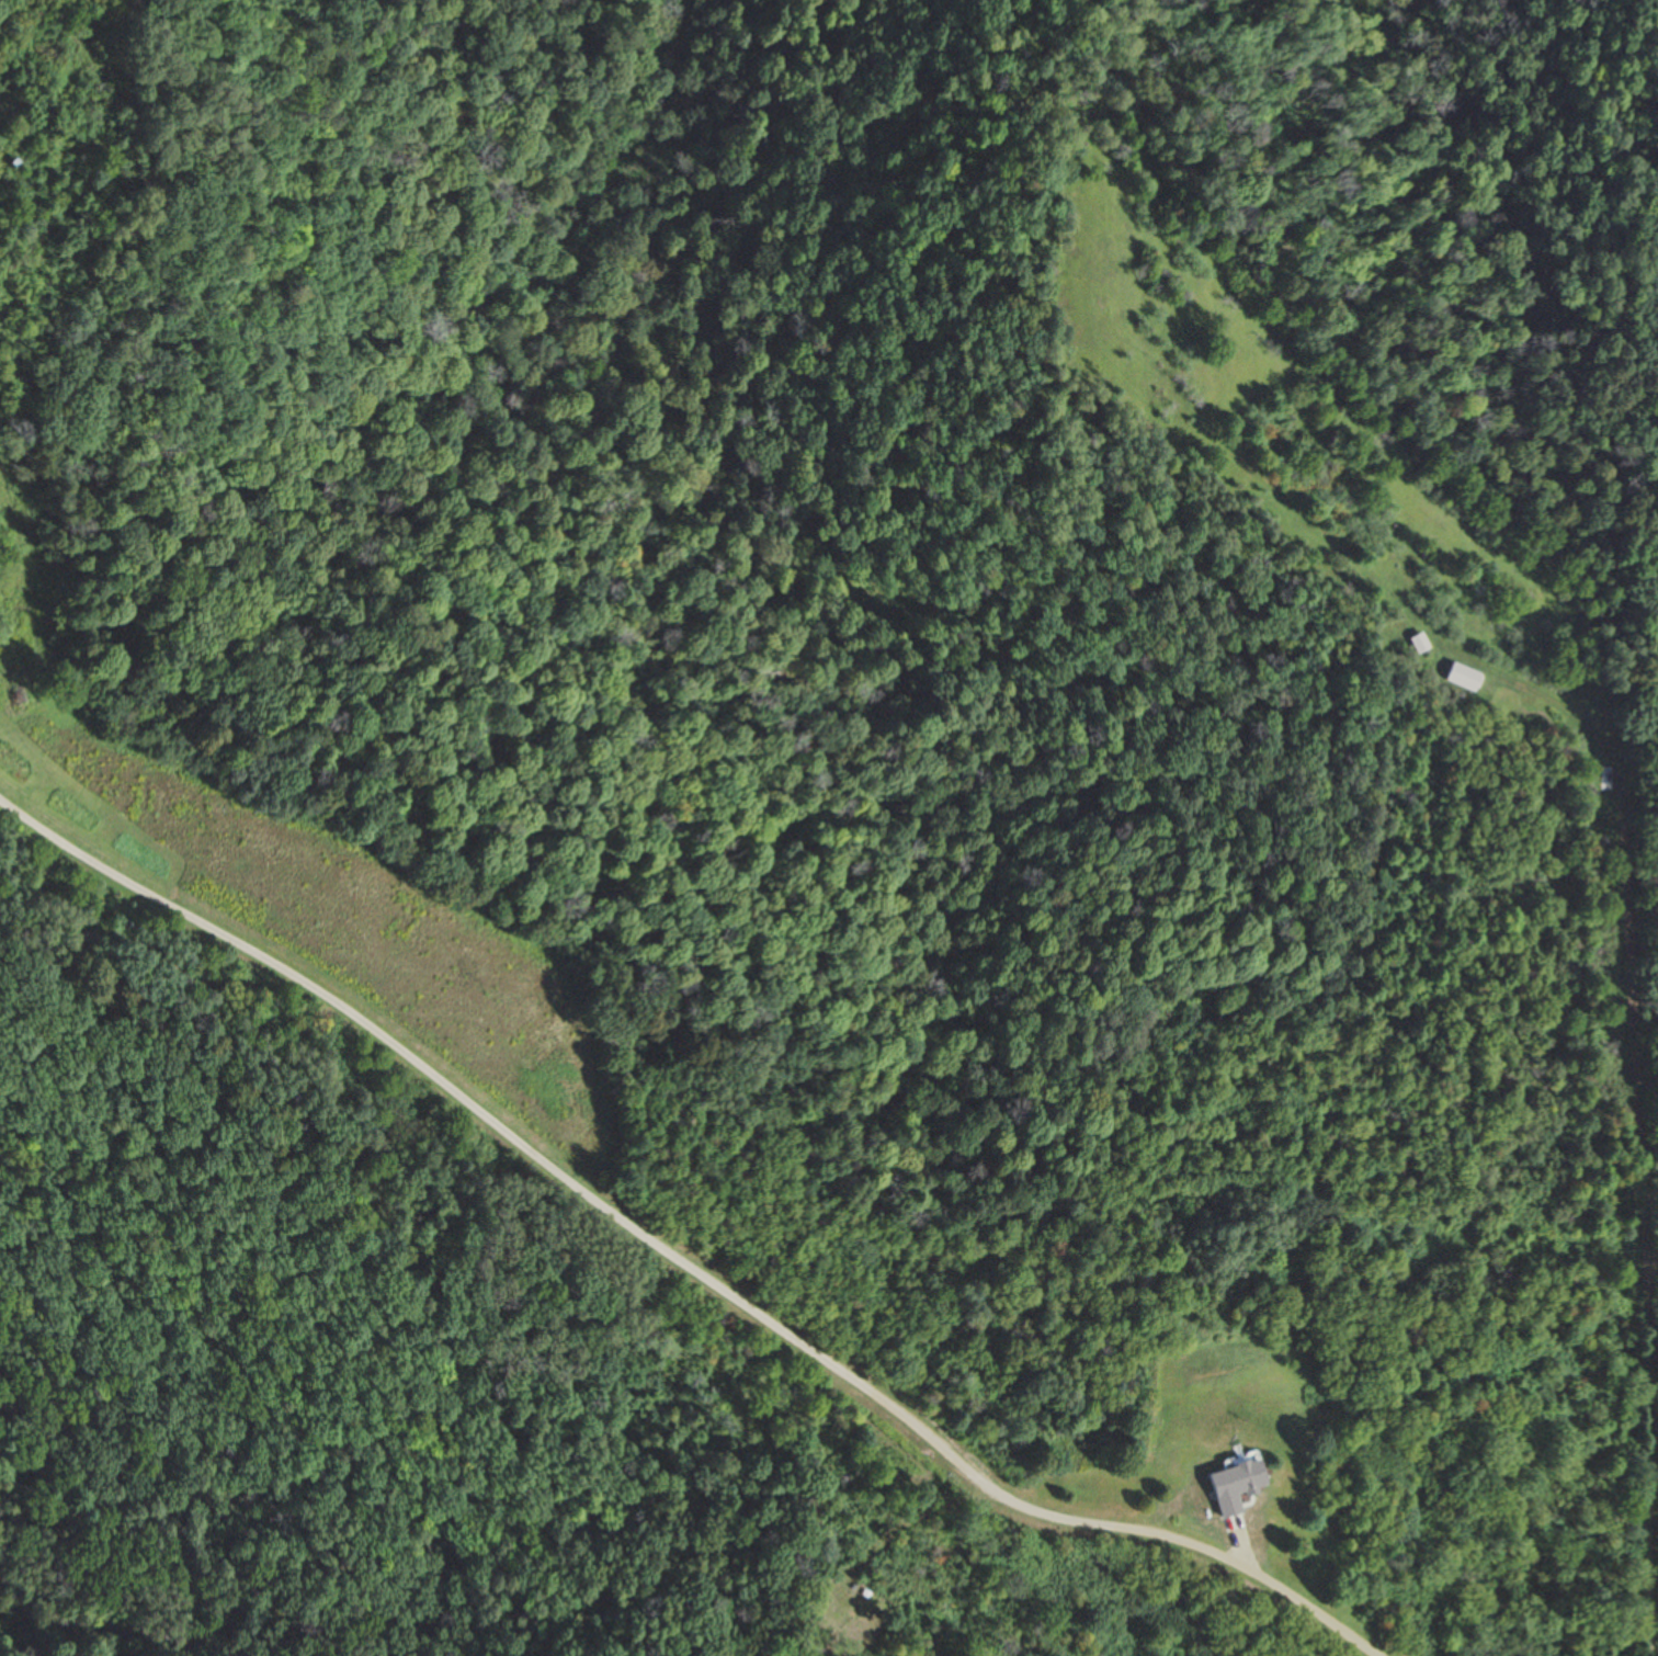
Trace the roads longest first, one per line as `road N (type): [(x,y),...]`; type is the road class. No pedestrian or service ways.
road 1 (residential): [(1556,1655),(0,677)]

